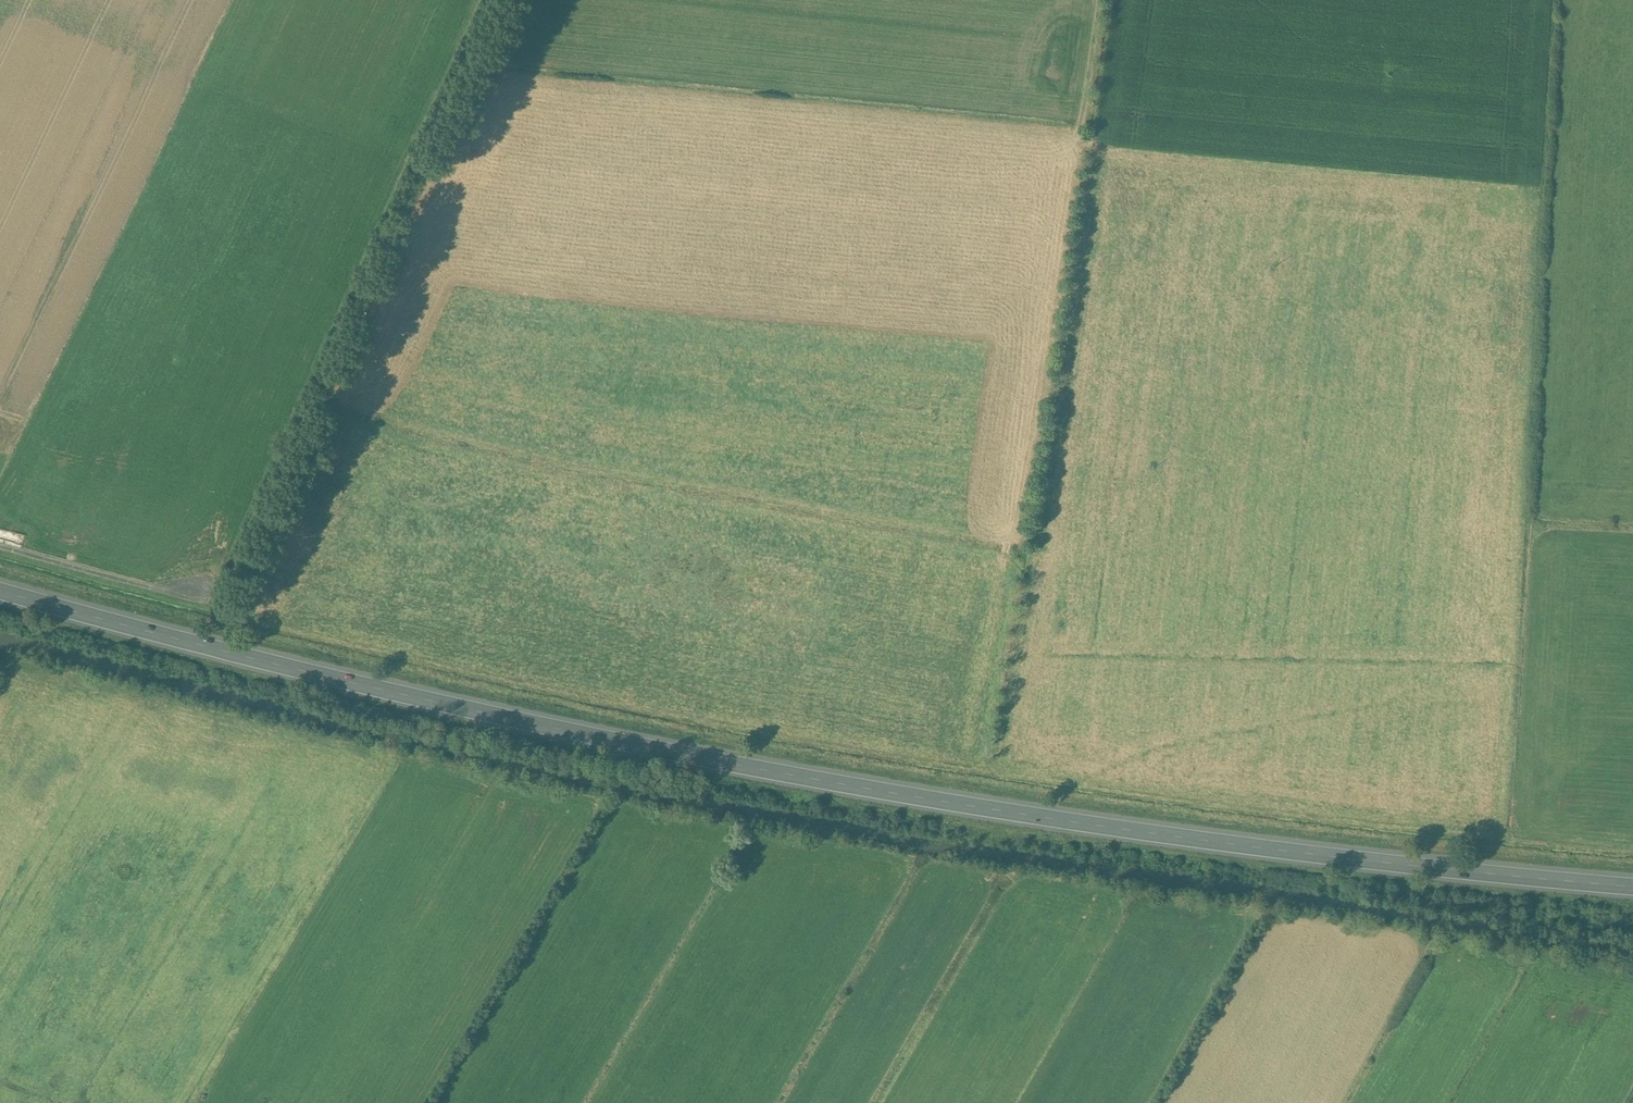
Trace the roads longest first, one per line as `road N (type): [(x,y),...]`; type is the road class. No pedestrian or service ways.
road 1 (primary): [(1632,886),(1320,855),(787,774),(461,707),(0,589)]
road 2 (track): [(200,588),(153,588),(0,545)]
road 3 (track): [(1081,139),(1100,0)]

